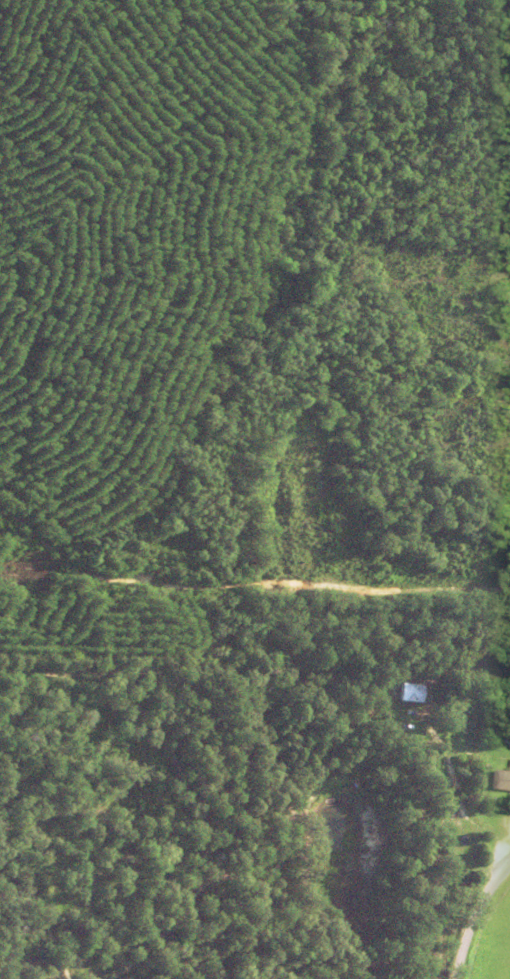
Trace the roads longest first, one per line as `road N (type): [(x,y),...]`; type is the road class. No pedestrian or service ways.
road 1 (residential): [(457,978),(471,927),(509,864)]

